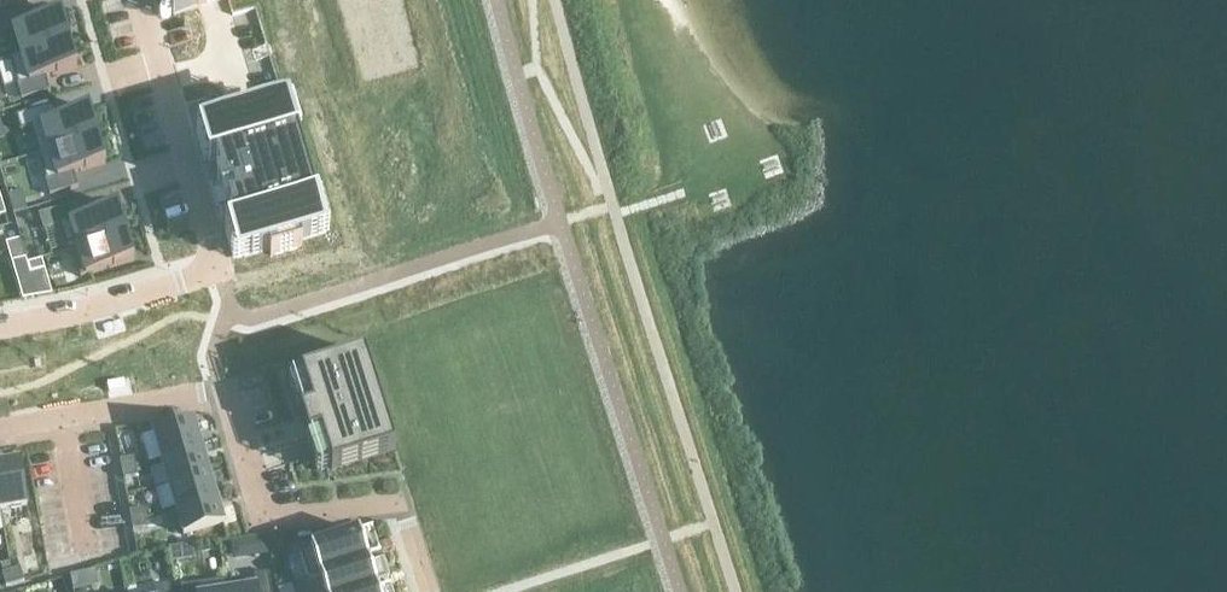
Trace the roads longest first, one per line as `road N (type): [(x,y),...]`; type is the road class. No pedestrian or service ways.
road 1 (residential): [(0,432),(226,387),(262,518),(403,502),(432,591)]
road 2 (residential): [(0,326),(214,269),(138,0)]

